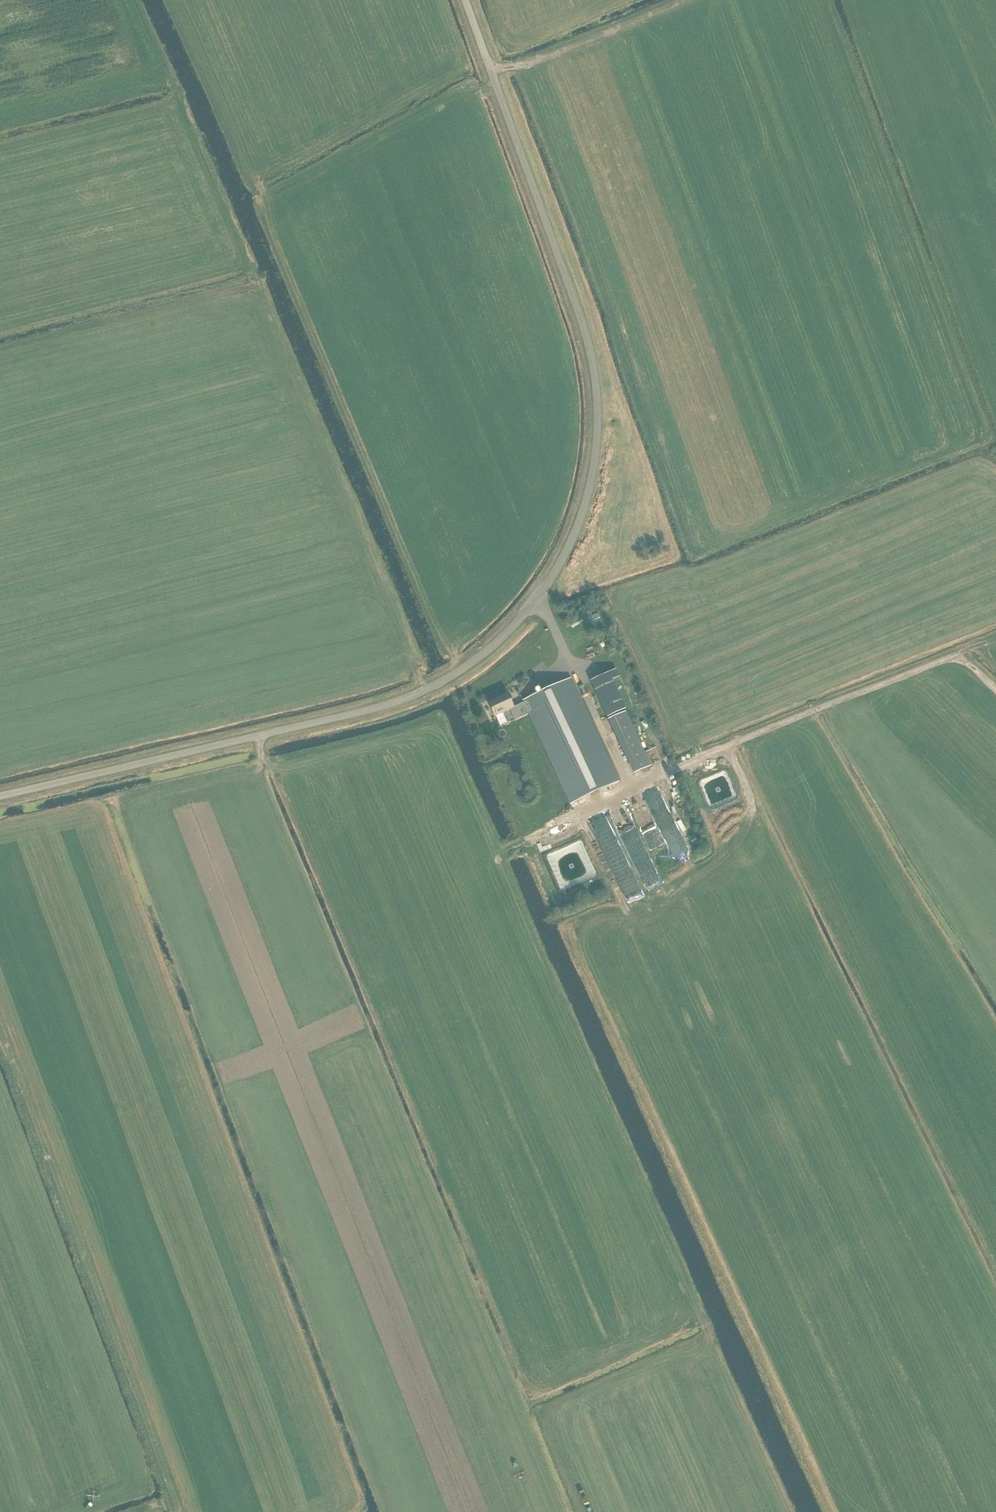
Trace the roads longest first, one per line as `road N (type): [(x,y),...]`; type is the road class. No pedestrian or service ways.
road 1 (unclassified): [(0,797),(399,700),(488,651),(553,574),(592,478),(595,376),(465,0)]

